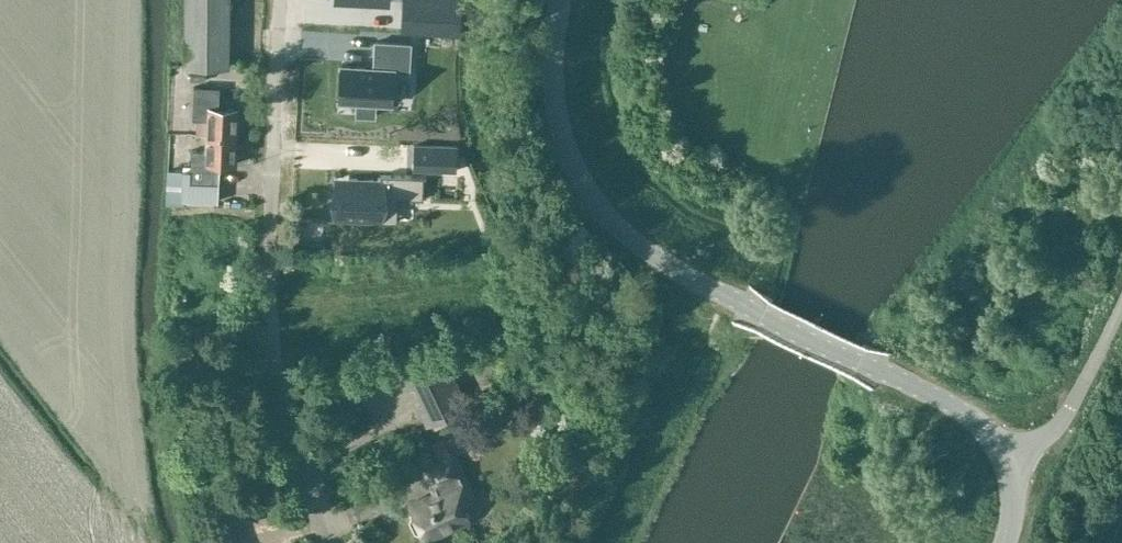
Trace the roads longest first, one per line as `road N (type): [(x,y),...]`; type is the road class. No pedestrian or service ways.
road 1 (unclassified): [(1009,462),(960,408),(668,262),(608,212),(560,127),(554,57),(562,0)]
road 2 (residential): [(328,542),(293,453),(274,351),(269,252),(281,0)]
road 3 (unclassified): [(1009,462),(1067,412),(1121,300)]

